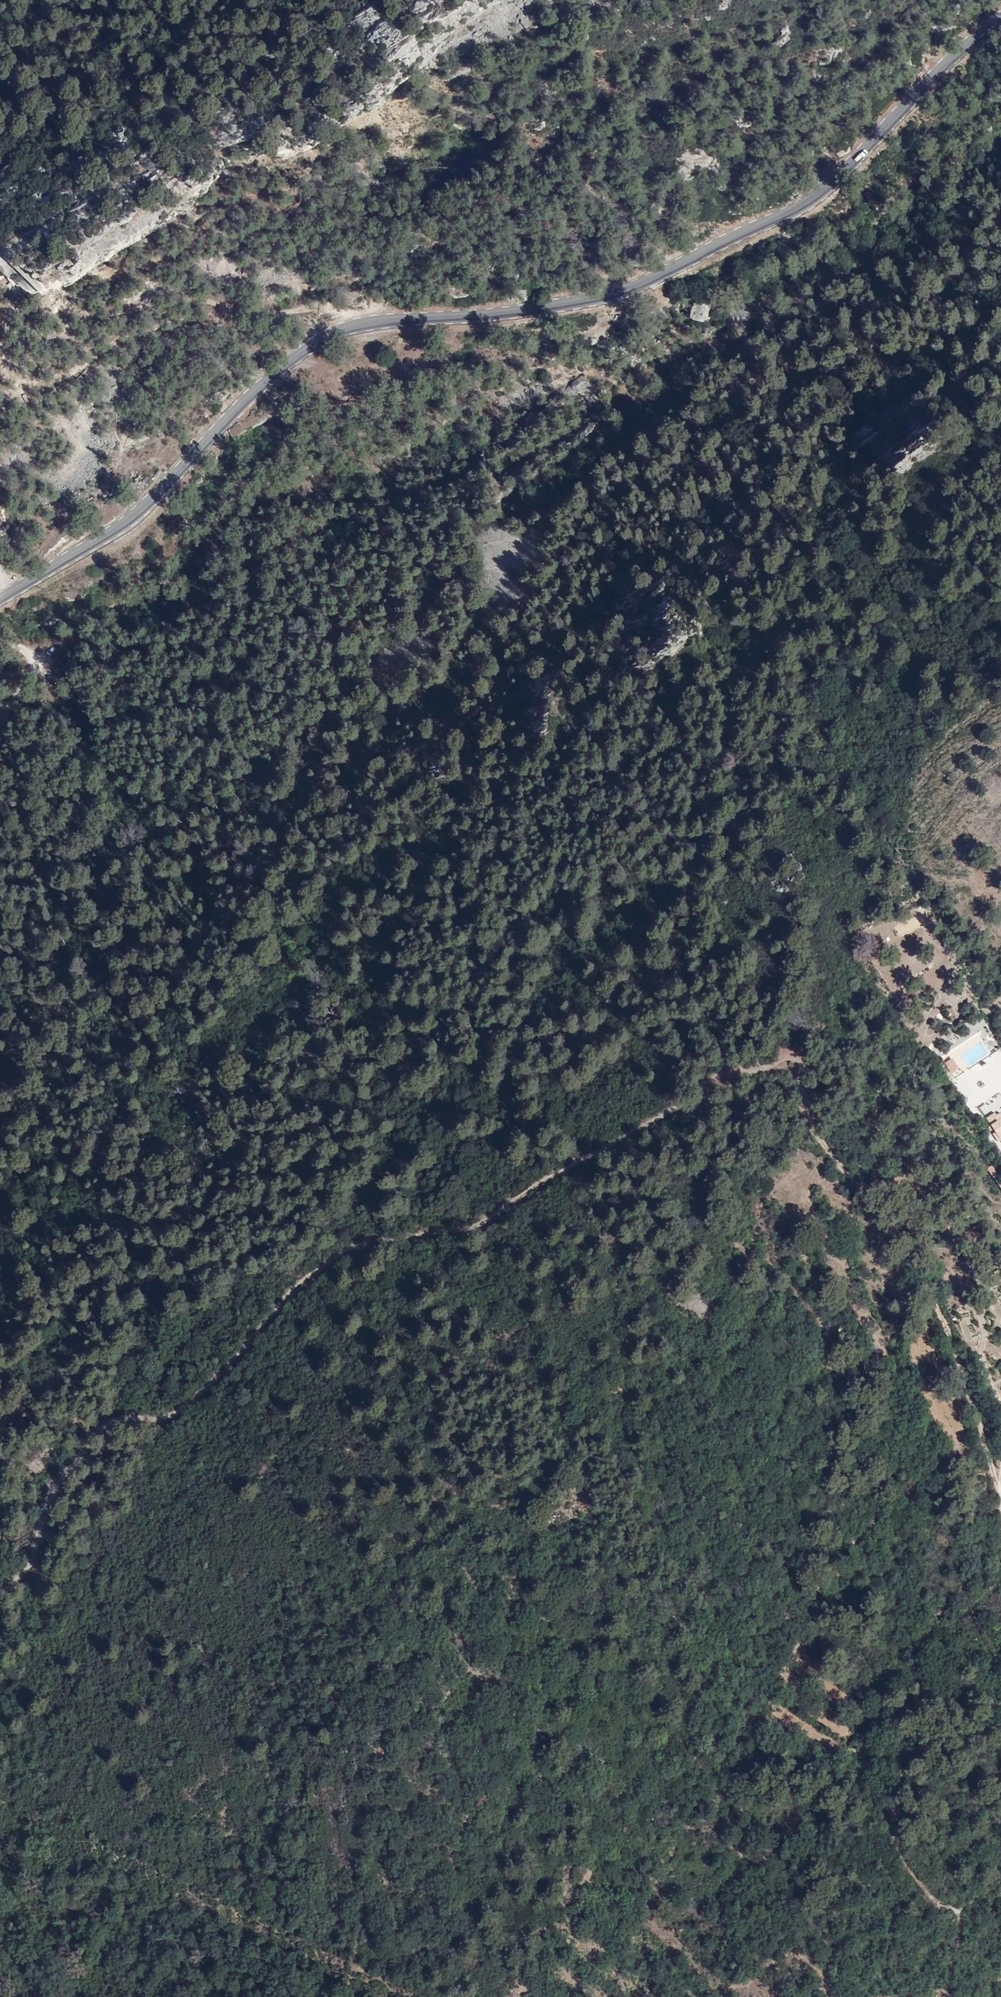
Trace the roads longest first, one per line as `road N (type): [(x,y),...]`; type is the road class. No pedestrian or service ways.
road 1 (track): [(0,1598),(21,1575),(46,1504),(78,1462),(121,1427),(180,1408),(325,1262),(362,1245),(465,1230),(744,1073),(782,1068),(798,1083),(811,1125),(925,1286)]
road 2 (tertiary): [(0,599),(132,518),(250,395),(316,343),(356,325),(557,306),(622,291),(791,212),(837,180),(931,76),(1000,19)]

